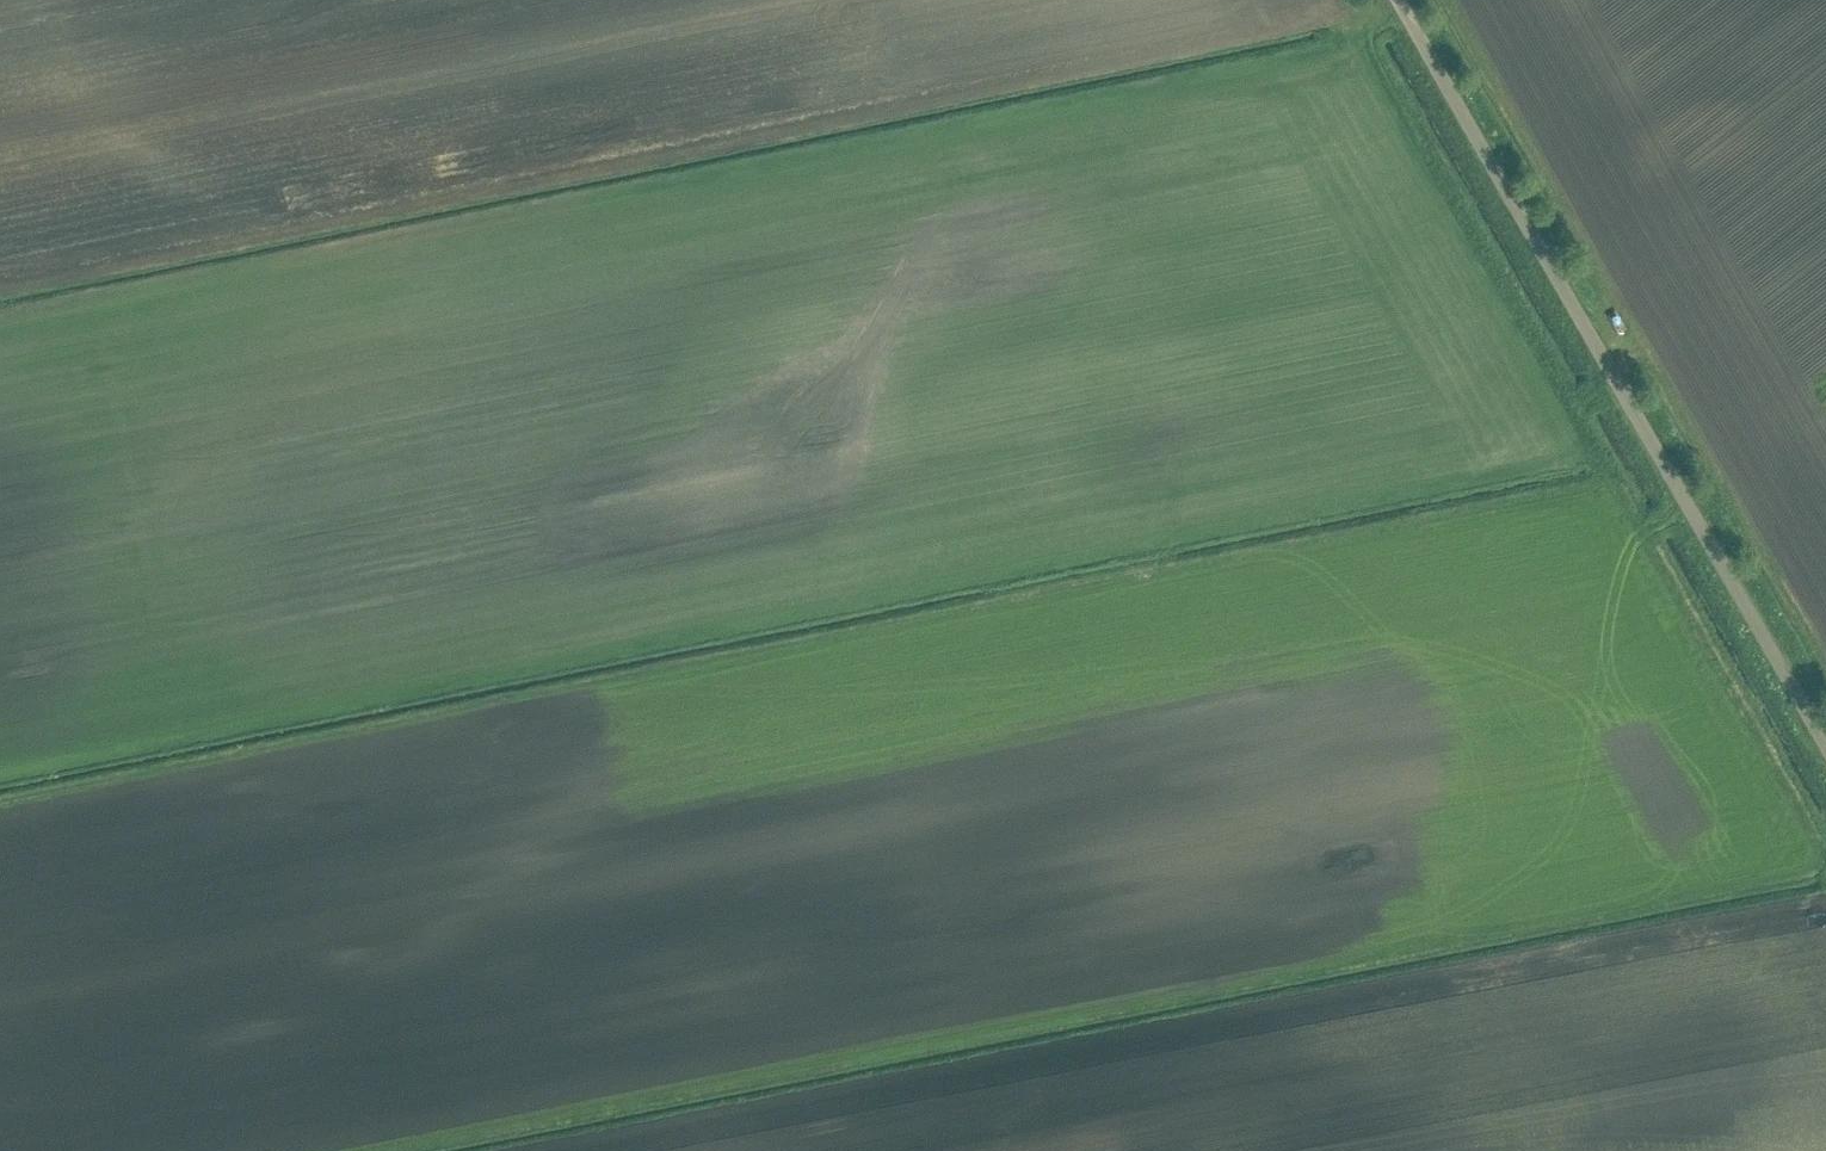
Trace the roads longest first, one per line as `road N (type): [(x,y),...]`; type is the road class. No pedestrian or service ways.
road 1 (unclassified): [(1825,747),(1399,0)]

